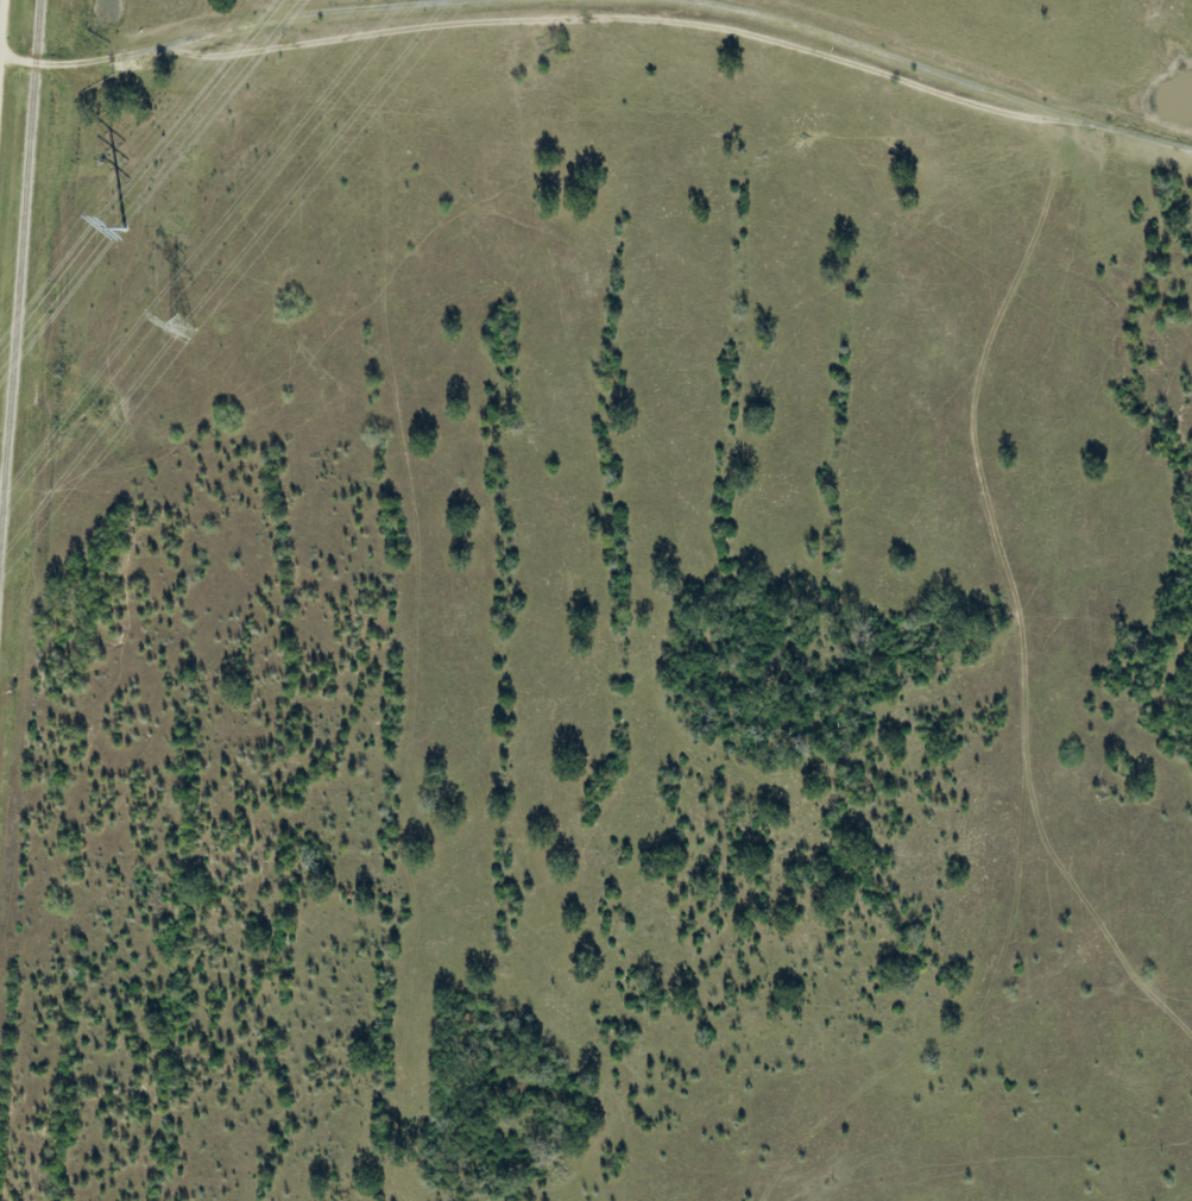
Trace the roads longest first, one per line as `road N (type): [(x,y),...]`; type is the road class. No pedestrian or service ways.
road 1 (track): [(2,54),(74,68),(174,50)]

